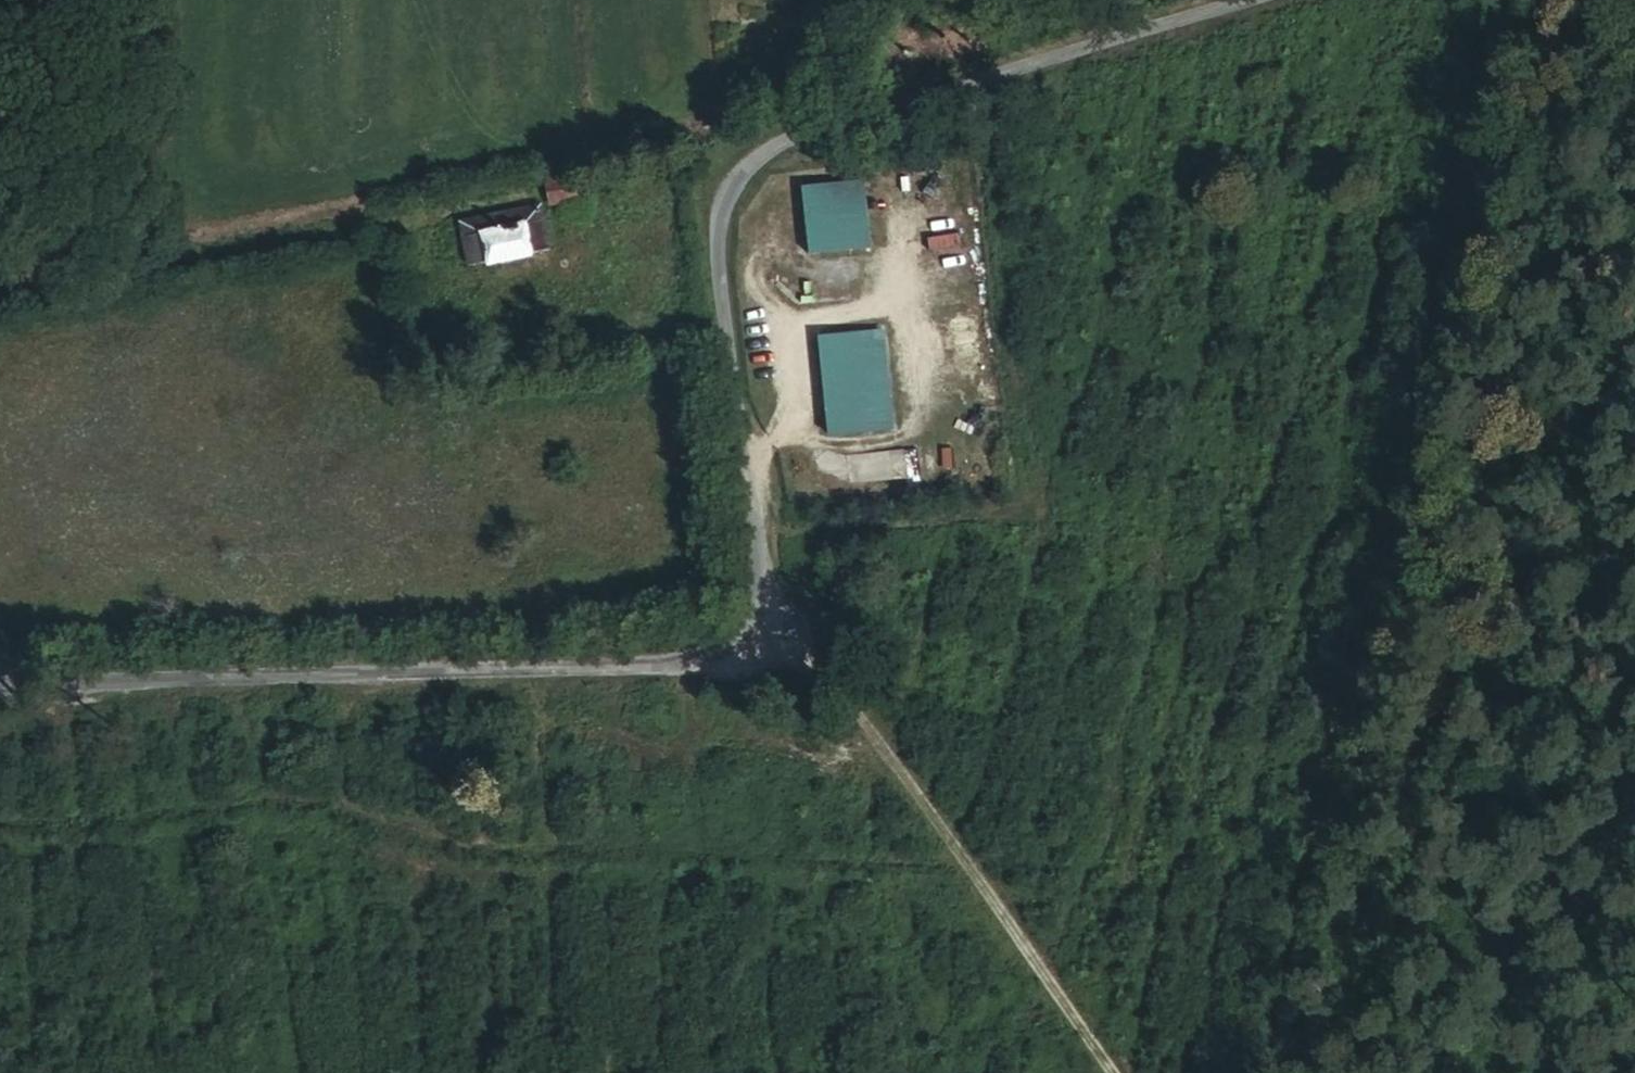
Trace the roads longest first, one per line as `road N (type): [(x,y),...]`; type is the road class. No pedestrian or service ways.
road 1 (unclassified): [(0,686),(764,667),(773,620),(717,270),(733,178),(764,153),(1254,0)]
road 2 (track): [(767,566),(819,659),(1116,1072)]

